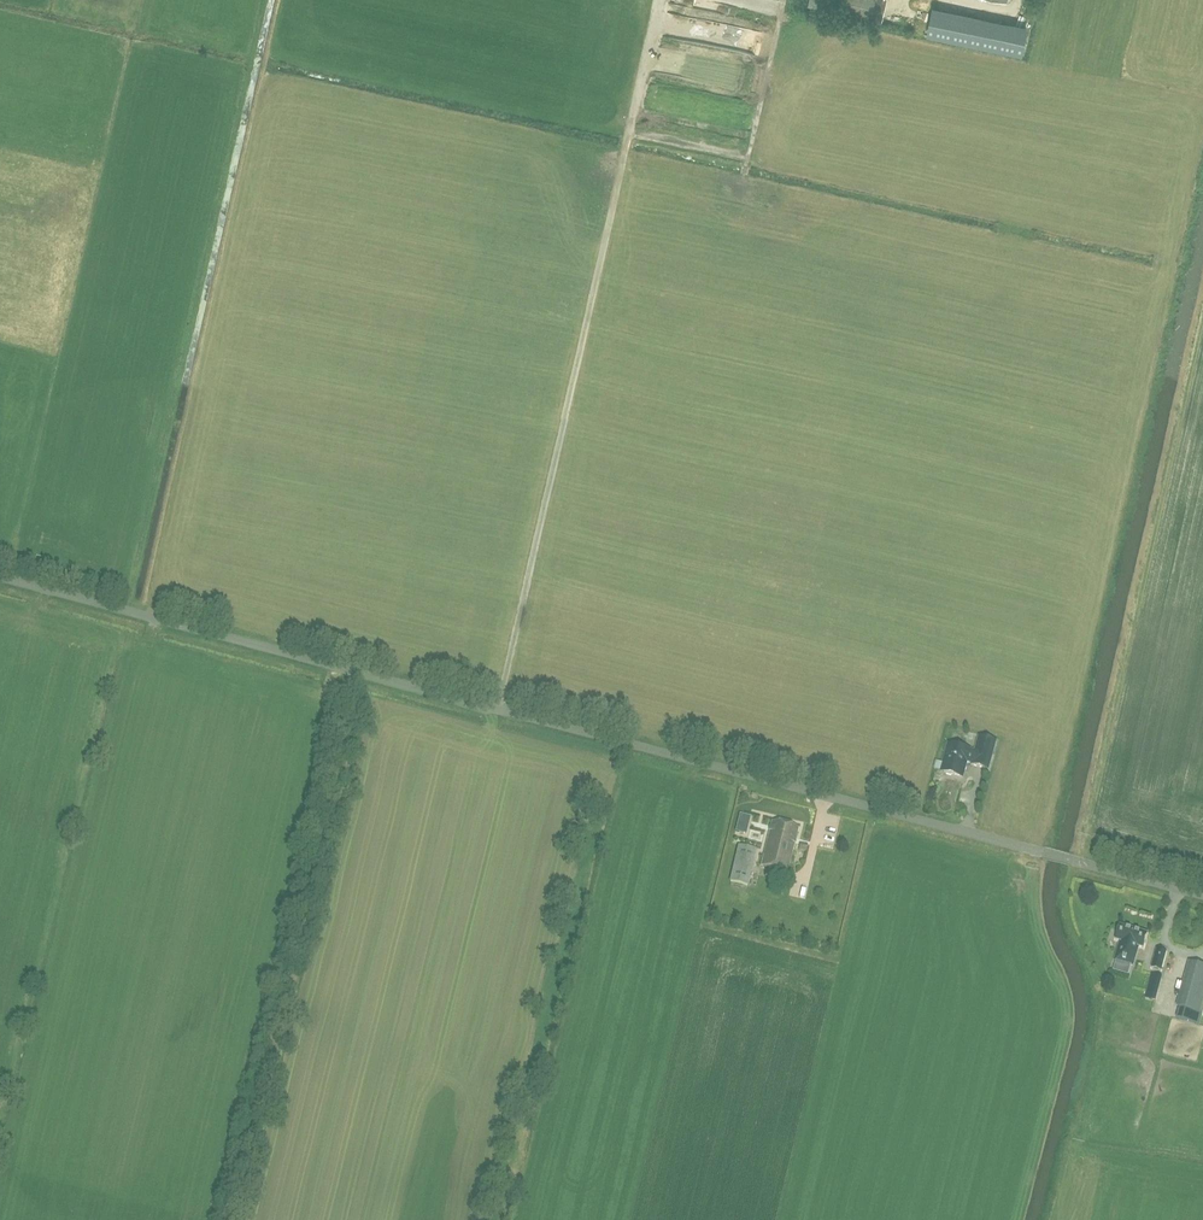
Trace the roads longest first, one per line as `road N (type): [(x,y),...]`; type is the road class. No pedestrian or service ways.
road 1 (unclassified): [(1202,895),(0,574)]

